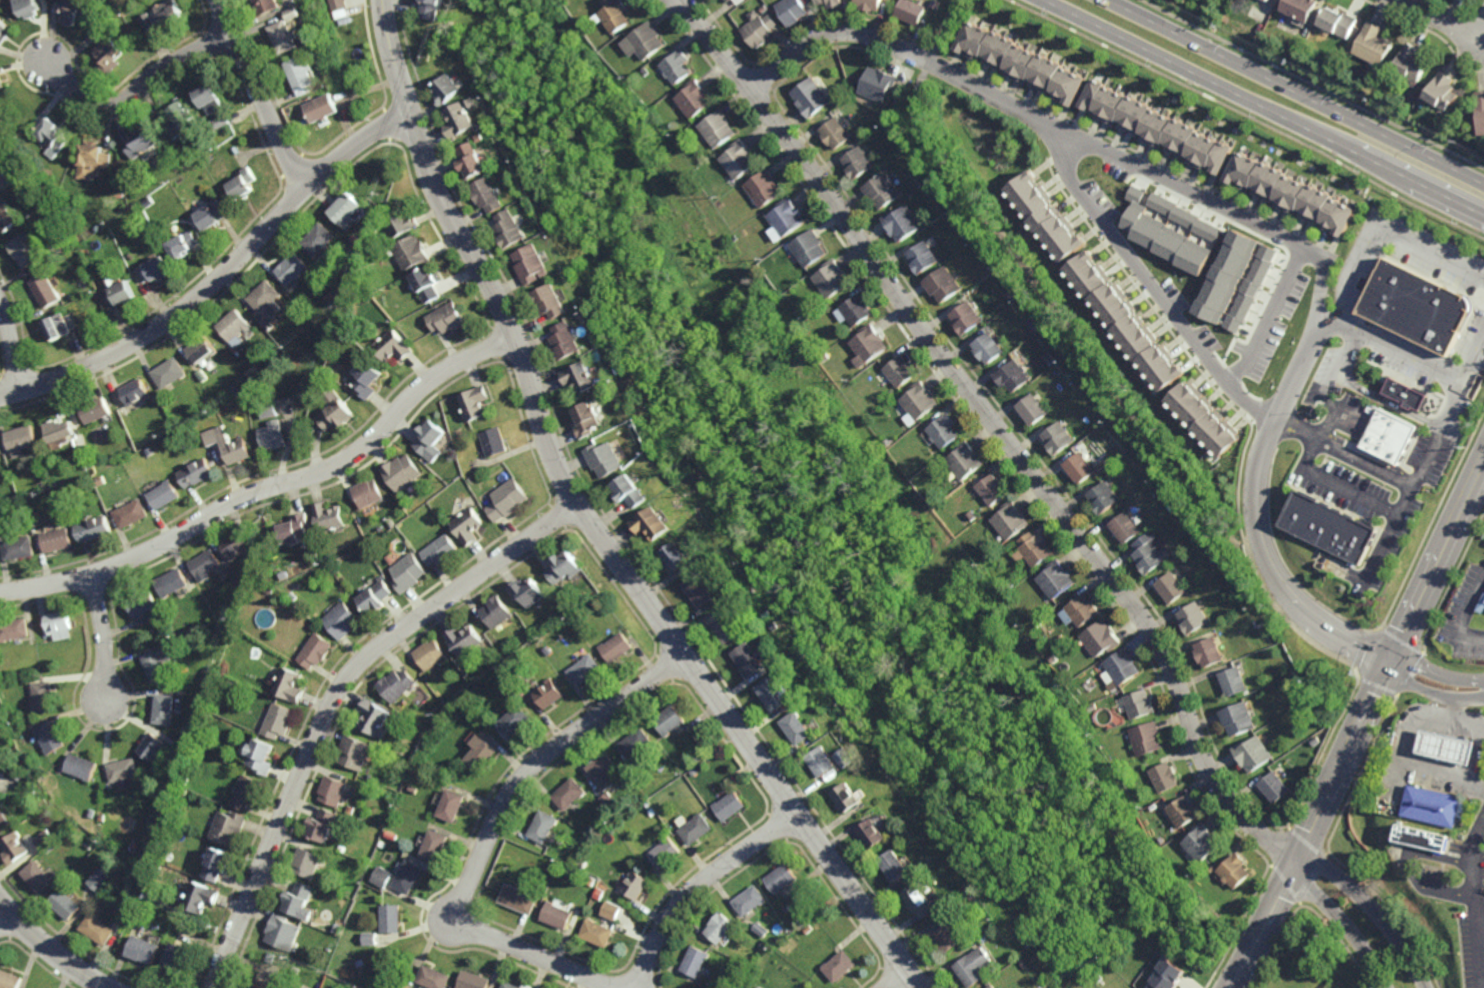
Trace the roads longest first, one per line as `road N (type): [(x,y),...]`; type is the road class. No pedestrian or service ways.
road 1 (residential): [(922,987),(578,505),(541,426),(517,335),(427,166),(386,0)]
road 2 (residential): [(752,89),(823,36),(869,34),(1328,260),(1319,336),(1261,463),(1262,536),(1279,581),(1310,616),(1392,664)]
road 3 (residential): [(1298,861),(1226,793),(1159,640),(682,0)]
road 4 (residential): [(798,815),(687,895),(643,969),(624,984),(597,981),(472,920),(468,891),(521,779),(686,655)]
road 5 (residential): [(578,505),(385,642),(346,681),(217,987)]
road 6 (residential): [(0,594),(95,577),(240,501),(347,460),(447,367),(517,335)]
road 7 (residential): [(1483,470),(1234,987)]
road 8 (residential): [(413,112),(329,165),(180,314),(101,363),(0,399)]
road 9 (primary): [(1045,0),(1483,215)]
road 10 (primary): [(1483,183),(1107,0)]
road 11 (residential): [(1062,127),(1078,192),(1275,429)]
road 12 (residential): [(231,30),(110,107),(82,95),(47,58)]
road 13 (residential): [(305,189),(219,0)]
road 14 (residential): [(1483,682),(1392,664),(1429,693),(1483,692)]
road 15 (residential): [(1424,987),(1372,905),(1303,851)]
road 16 (residential): [(1291,876),(1353,931),(1387,987)]
road 17 (residential): [(0,900),(111,987)]
road 18 (residential): [(1483,945),(1476,863),(1483,821)]
road 19 (residential): [(95,577),(107,630),(106,698)]

